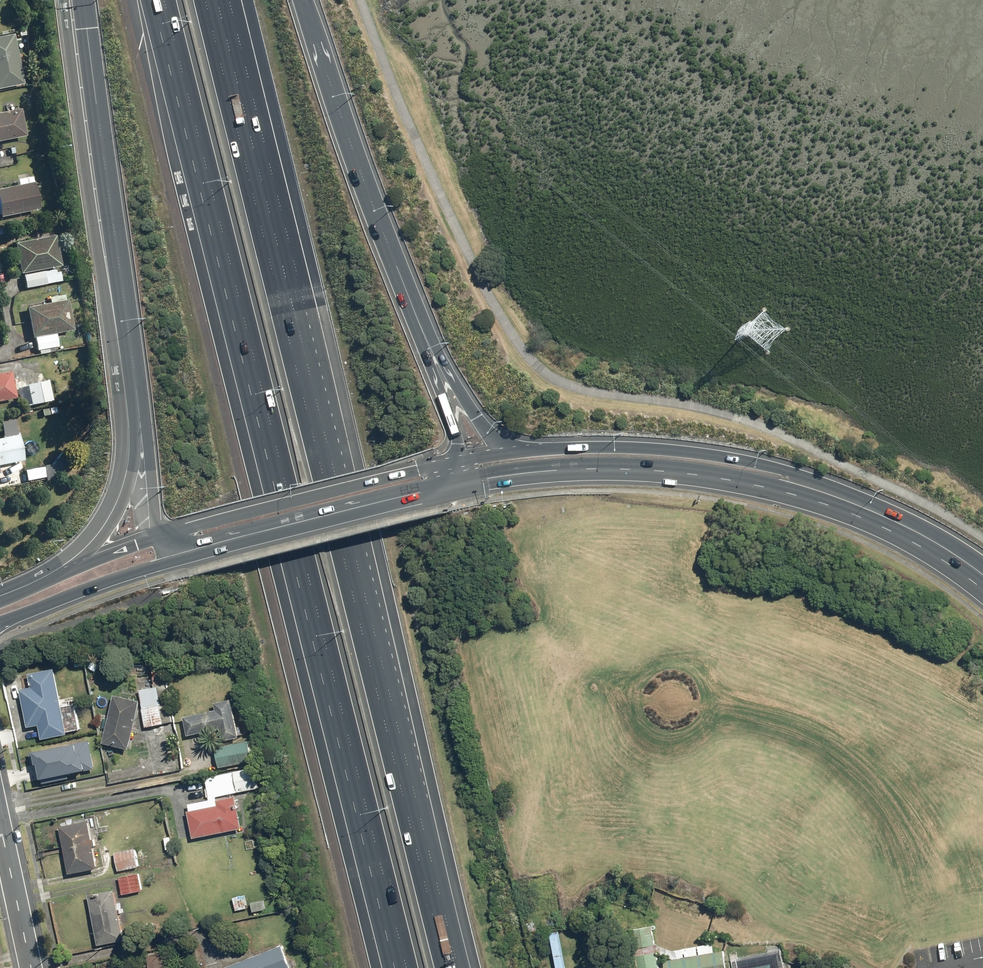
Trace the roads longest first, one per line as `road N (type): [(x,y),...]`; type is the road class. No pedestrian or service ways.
road 1 (motorway): [(407,967),(165,0)]
road 2 (motorway): [(205,0),(447,967)]
road 3 (motorway): [(133,411),(77,0)]
road 4 (secondary): [(849,501),(631,469),(459,483)]
road 5 (secondary): [(510,451),(686,451),(788,472),(849,501)]
road 6 (secondary): [(161,536),(463,460)]
road 7 (motorway): [(303,0),(406,292)]
road 8 (secondary): [(459,483),(184,552)]
road 9 (secondary): [(184,552),(0,622)]
road 10 (motorway): [(406,292),(453,379),(510,451)]
road 11 (motorway): [(54,573),(86,548),(113,510),(133,411)]
road 12 (motorway): [(406,292),(463,460)]
road 13 (secondary): [(849,501),(917,532),(982,575)]
road 14 (residential): [(31,967),(0,824)]
road 15 (motorway): [(161,536),(133,411)]

